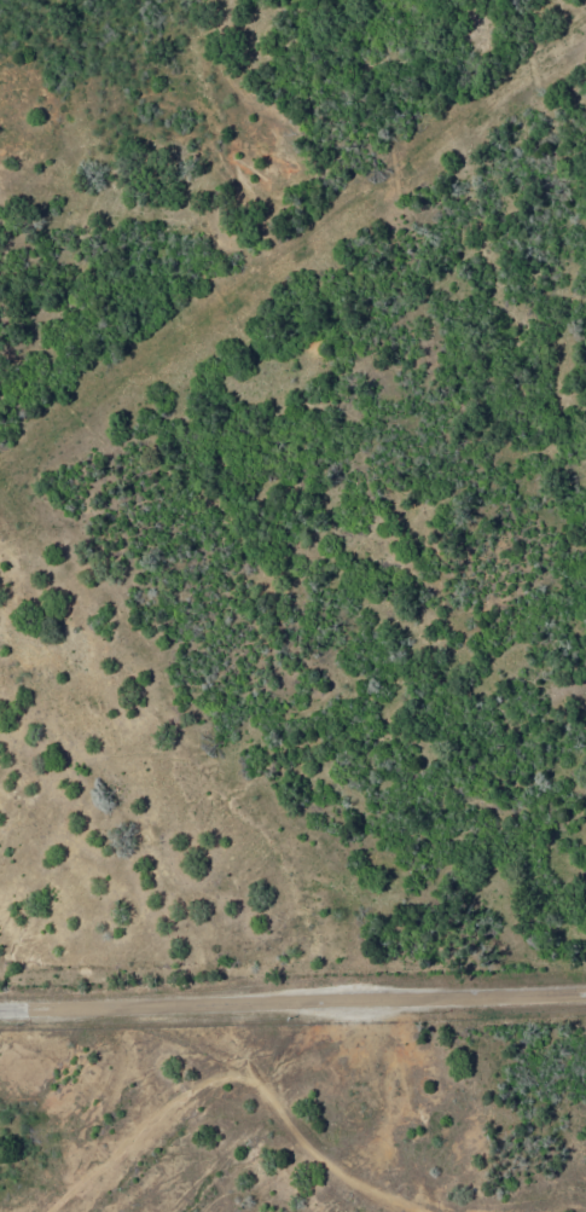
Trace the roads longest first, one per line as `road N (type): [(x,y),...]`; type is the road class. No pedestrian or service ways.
road 1 (residential): [(0,1009),(585,989)]

